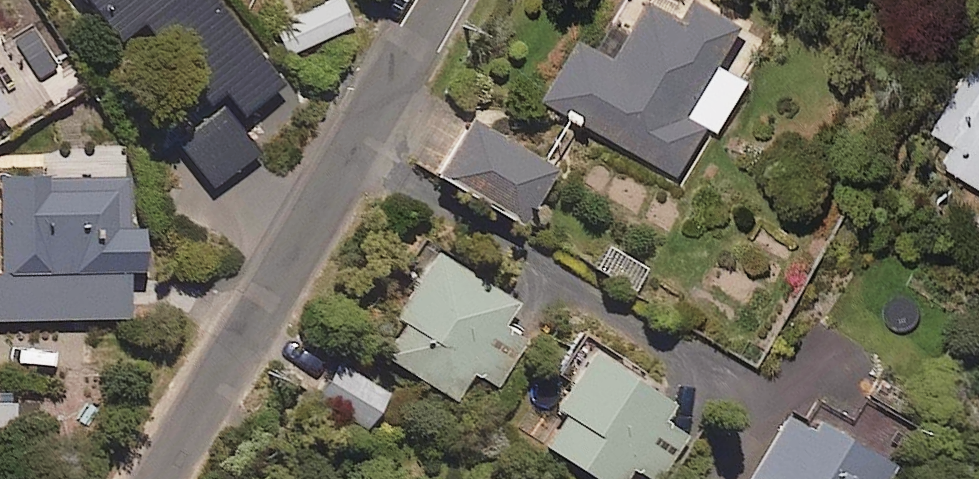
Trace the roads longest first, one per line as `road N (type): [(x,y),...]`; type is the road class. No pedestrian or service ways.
road 1 (residential): [(163,478),(444,0)]

